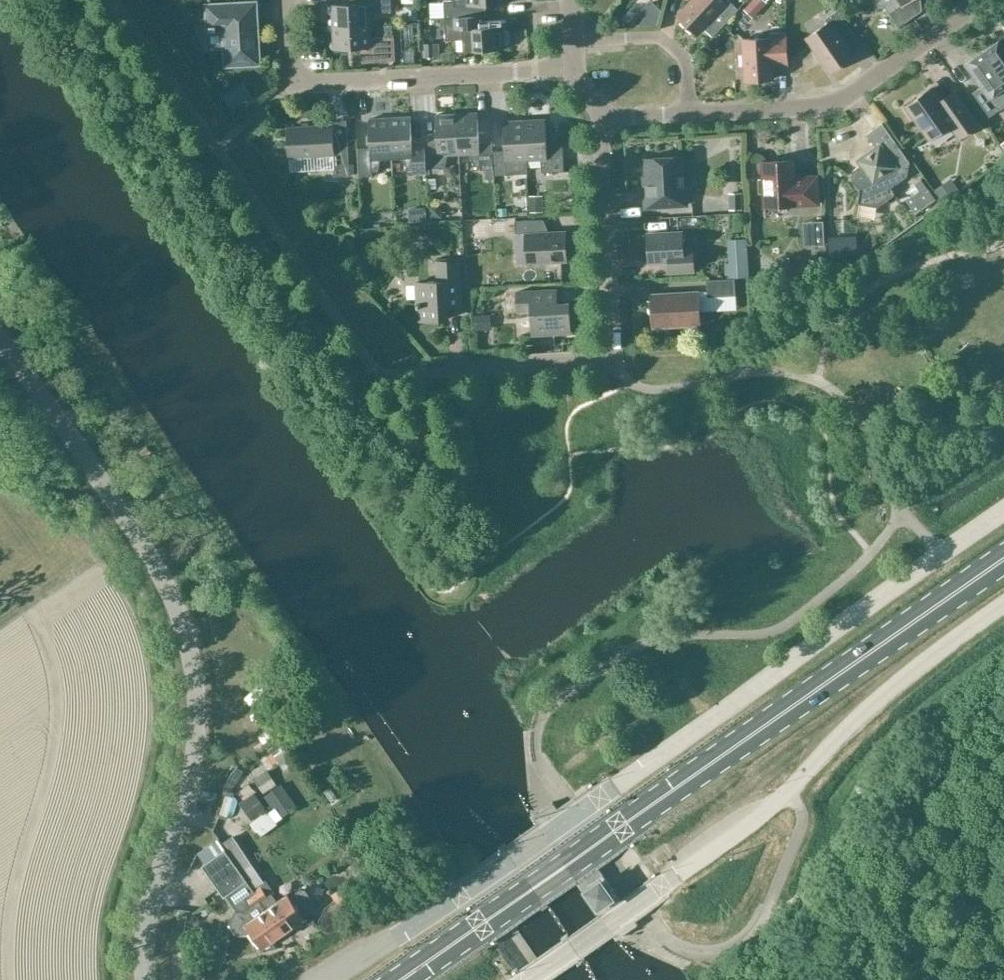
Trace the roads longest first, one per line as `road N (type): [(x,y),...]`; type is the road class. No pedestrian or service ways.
road 1 (unclassified): [(331,979),(596,803),(1003,509)]
road 2 (primary): [(403,979),(1003,559)]
road 3 (unclassified): [(146,979),(176,673),(157,590),(0,368)]
road 4 (unclassified): [(525,979),(790,790),(899,680),(1003,604)]
road 5 (residential): [(443,373),(611,359),(604,120)]
road 6 (residential): [(576,72),(303,79),(292,56),(288,0)]
road 7 (residential): [(972,0),(963,16),(832,106),(687,115)]
road 8 (residential): [(687,115),(685,60),(658,38),(574,40)]

